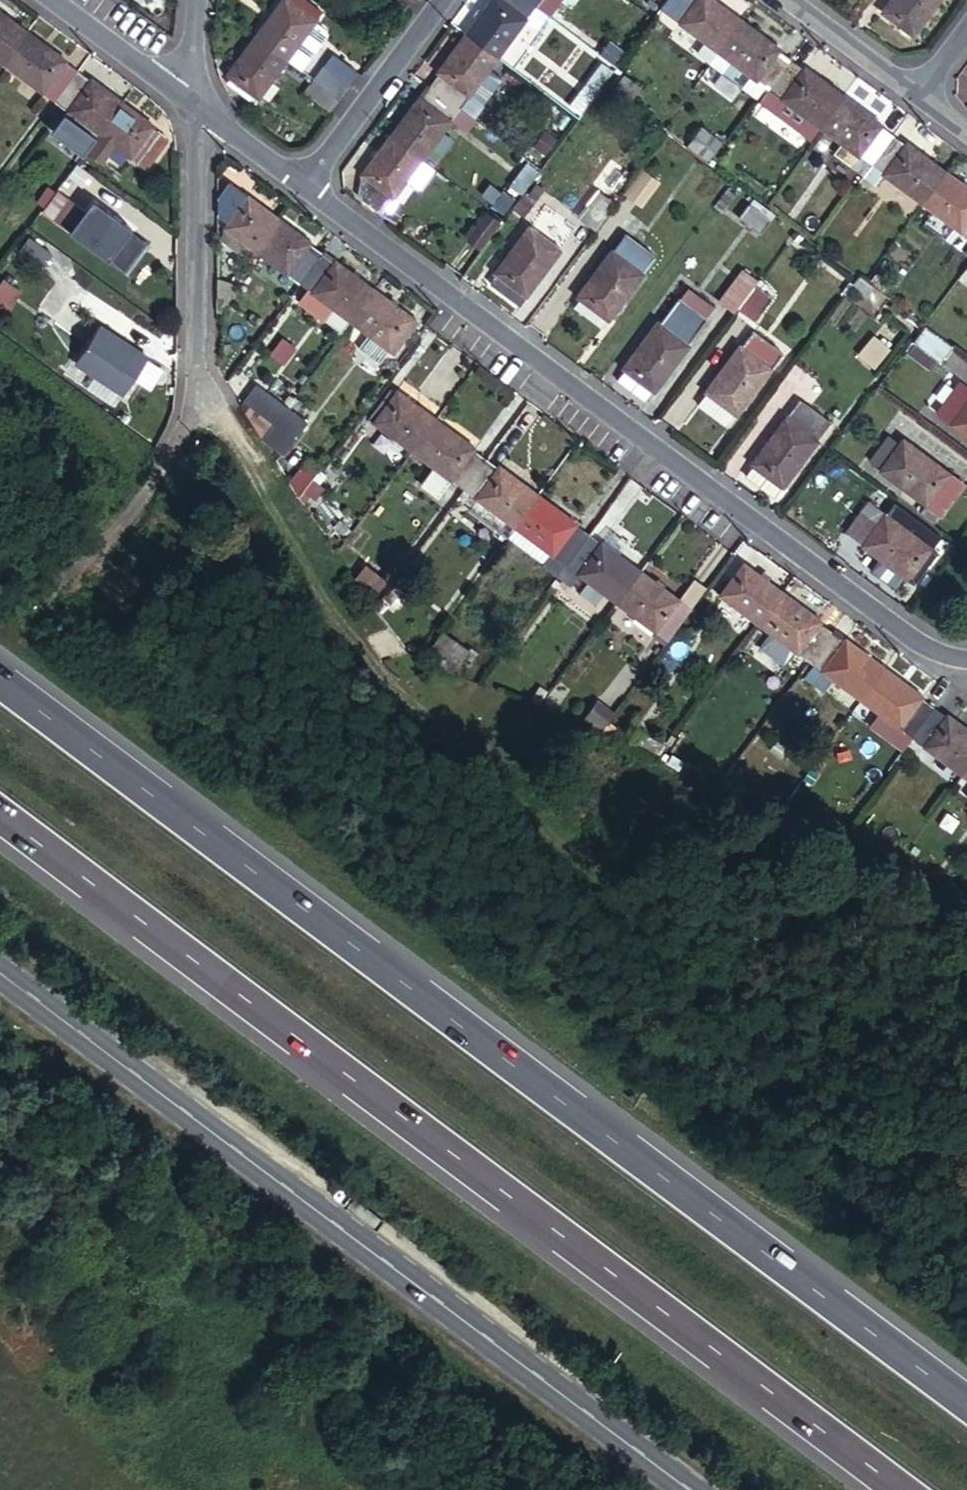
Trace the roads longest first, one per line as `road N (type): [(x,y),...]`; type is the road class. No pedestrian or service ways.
road 1 (motorway): [(966,1406),(0,683)]
road 2 (motorway): [(0,817),(895,1489)]
road 3 (secondary): [(0,975),(688,1489)]
road 4 (residential): [(966,663),(934,659),(891,635),(295,190)]
road 5 (track): [(593,856),(473,771),(324,626),(290,571),(235,450),(191,422)]
road 6 (residential): [(187,109),(191,422)]
road 7 (residential): [(435,0),(295,190)]
road 8 (residential): [(187,109),(41,0)]
road 9 (residential): [(780,0),(911,97)]
road 10 (residential): [(295,190),(187,109)]

